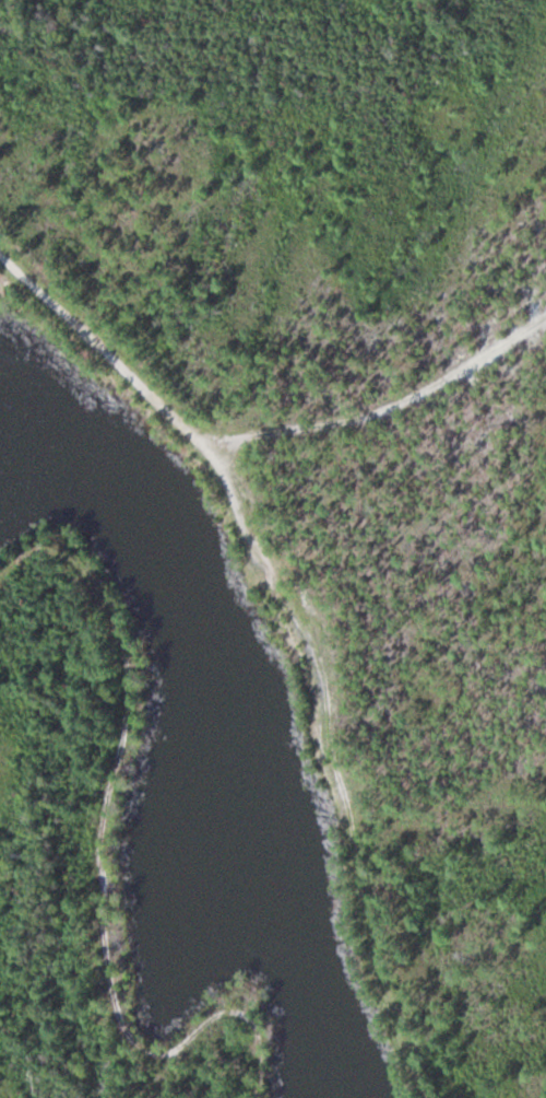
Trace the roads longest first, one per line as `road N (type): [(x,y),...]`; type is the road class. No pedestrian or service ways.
road 1 (track): [(258,1097),(258,1030),(246,1014),(223,1008),(164,1051),(144,1047),(124,1027),(106,948),(99,845),(127,721),(128,657),(98,589),(70,556),(25,551),(0,579)]
road 2 (track): [(219,451),(327,685),(377,958),(434,1097)]
road 3 (track): [(219,451),(245,436),(395,404),(545,317)]
road 4 (track): [(0,249),(219,451)]

